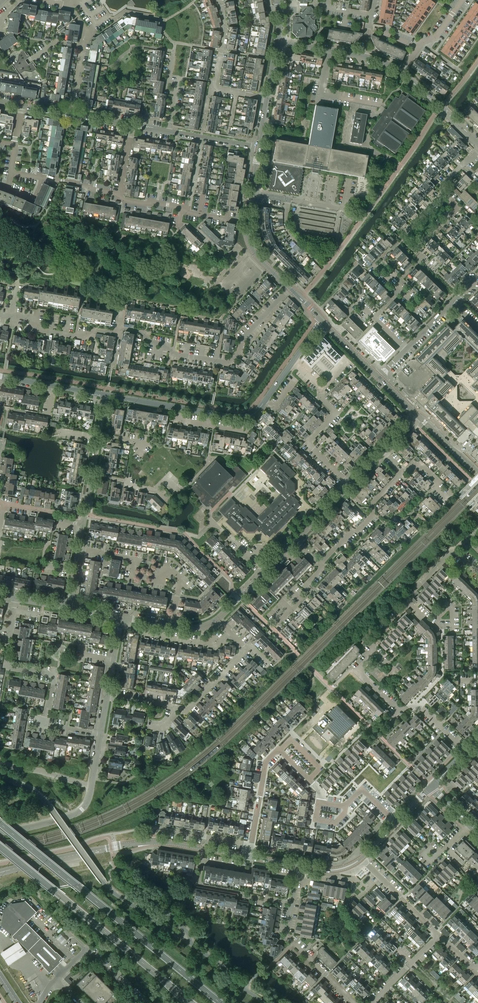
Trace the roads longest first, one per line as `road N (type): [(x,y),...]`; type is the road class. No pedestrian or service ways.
road 1 (primary): [(221,1002),(0,823)]
road 2 (primary): [(0,846),(192,1002)]
road 3 (tertiary): [(153,842),(0,873)]
road 4 (residential): [(241,341),(232,362),(147,347),(149,334),(119,329)]
road 5 (residential): [(350,485),(306,443),(337,411),(322,388)]
road 6 (residential): [(143,701),(189,710),(246,649)]
road 7 (residential): [(119,333),(75,336),(35,328),(36,319),(0,318)]
road 8 (residential): [(181,578),(167,569),(160,578),(131,576),(134,559),(80,549)]
road 9 (residential): [(46,726),(54,678),(3,669),(8,641)]
road 10 (residential): [(246,221),(120,195)]
road 11 (residential): [(403,472),(321,565)]

